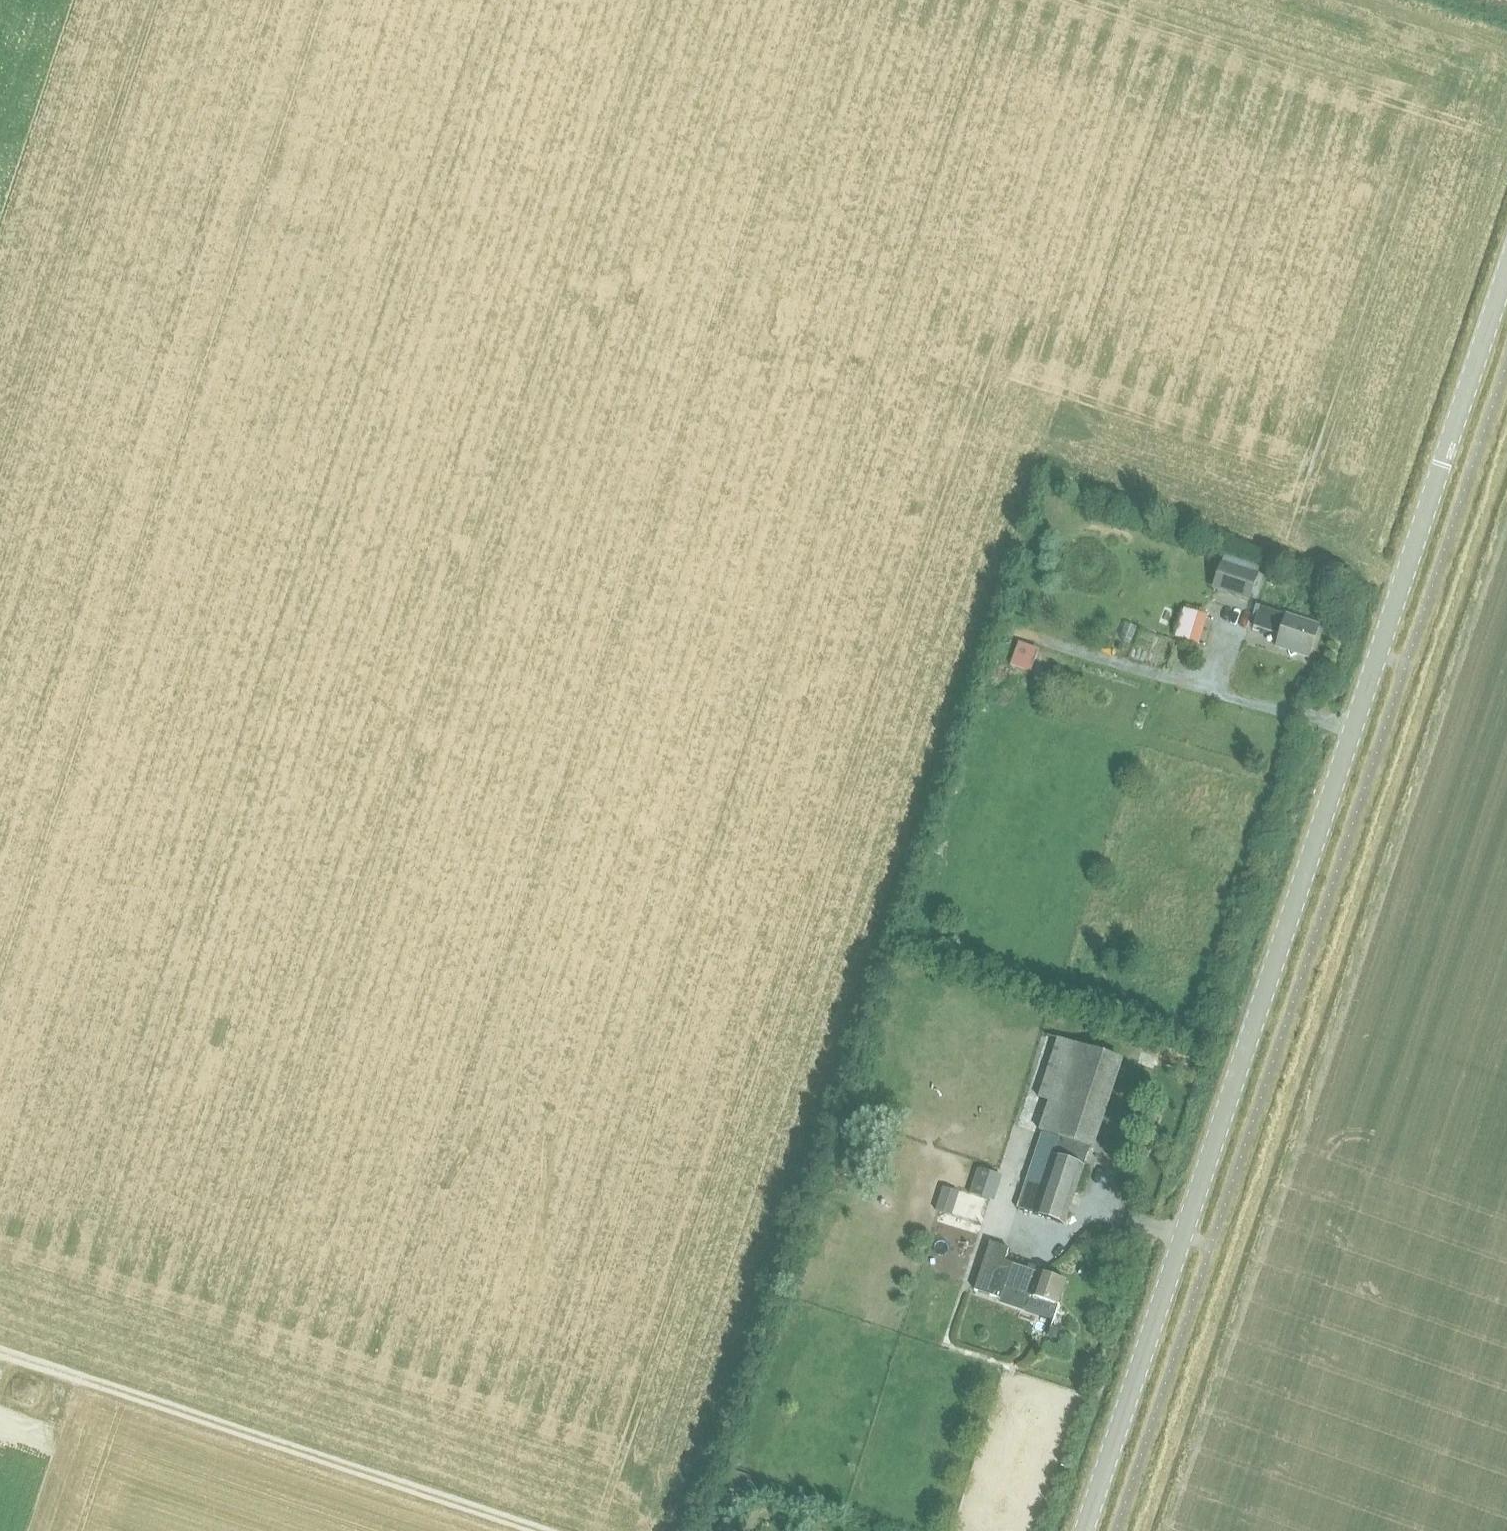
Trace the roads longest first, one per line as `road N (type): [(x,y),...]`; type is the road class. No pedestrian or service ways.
road 1 (secondary): [(1084,1530),(1506,271)]
road 2 (track): [(526,1530),(0,1356)]

